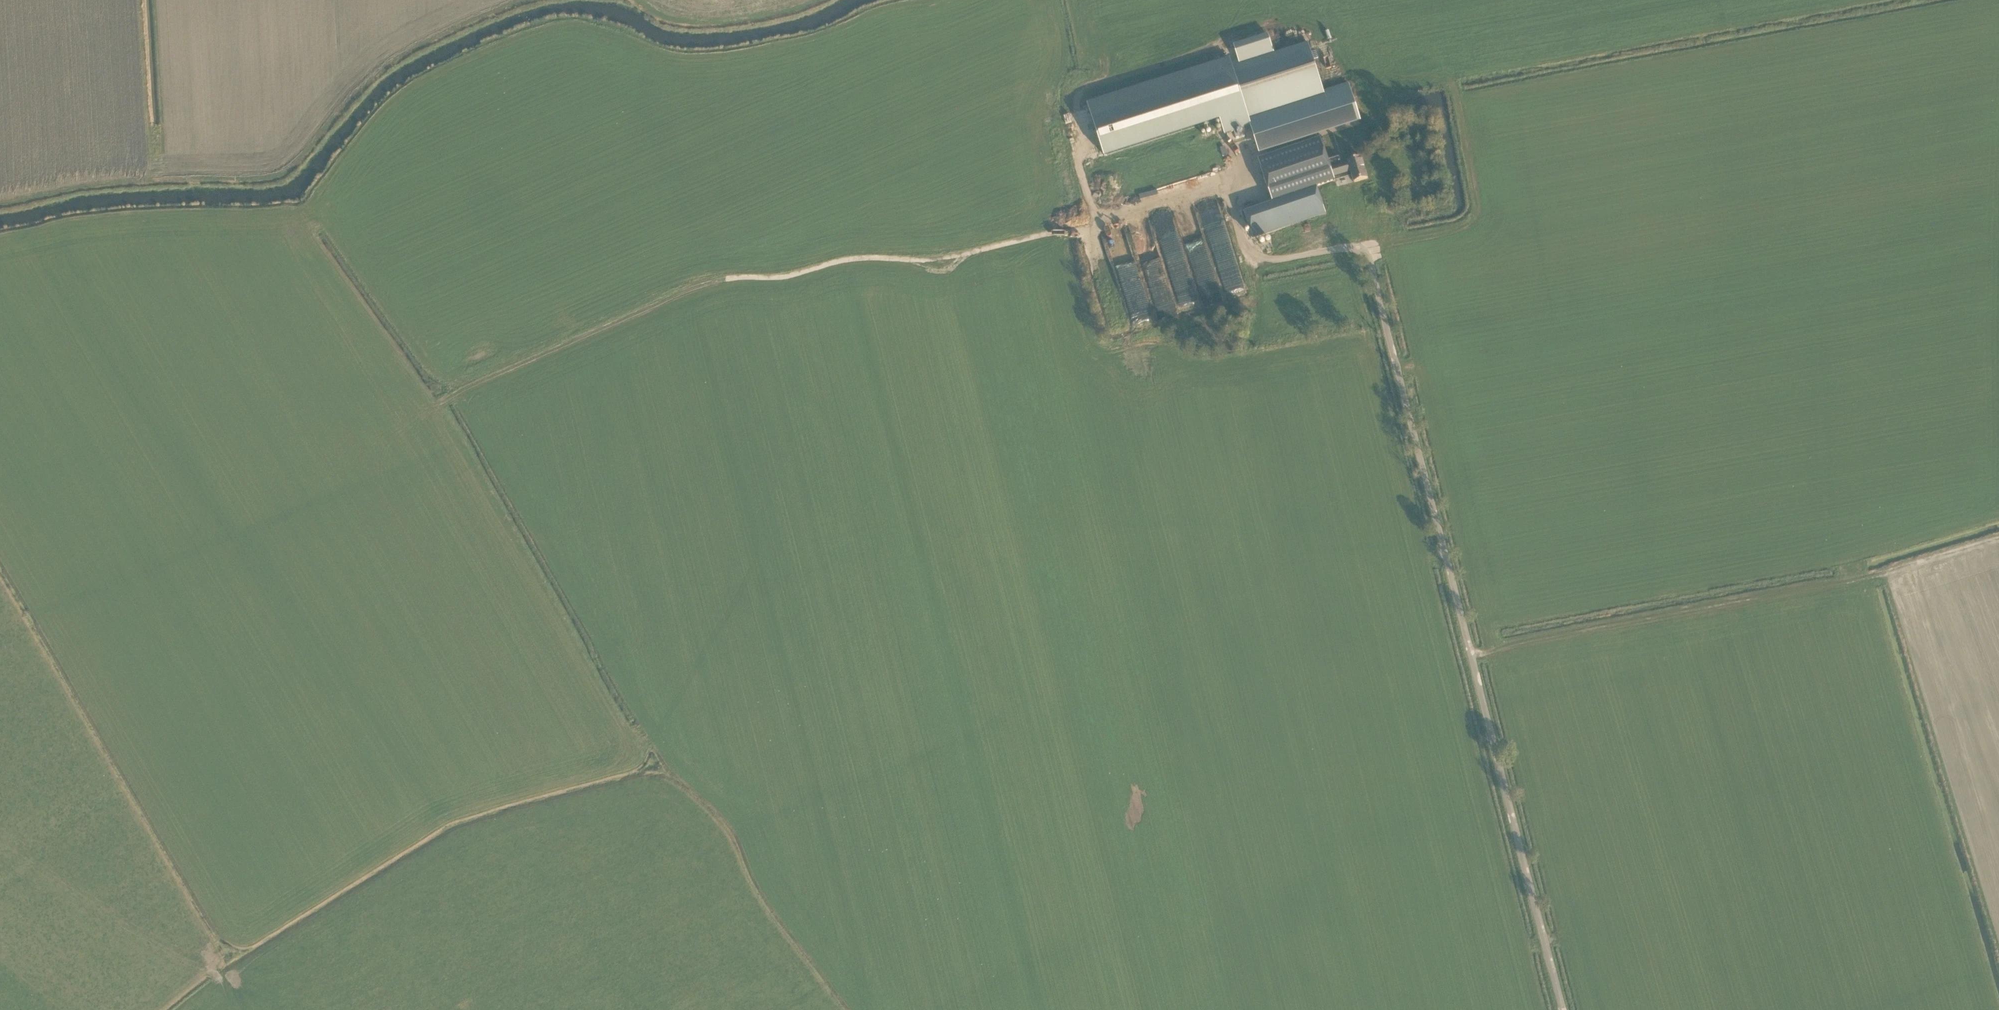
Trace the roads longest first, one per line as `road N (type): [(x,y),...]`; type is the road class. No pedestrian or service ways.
road 1 (unclassified): [(1562,1009),(1368,252)]

